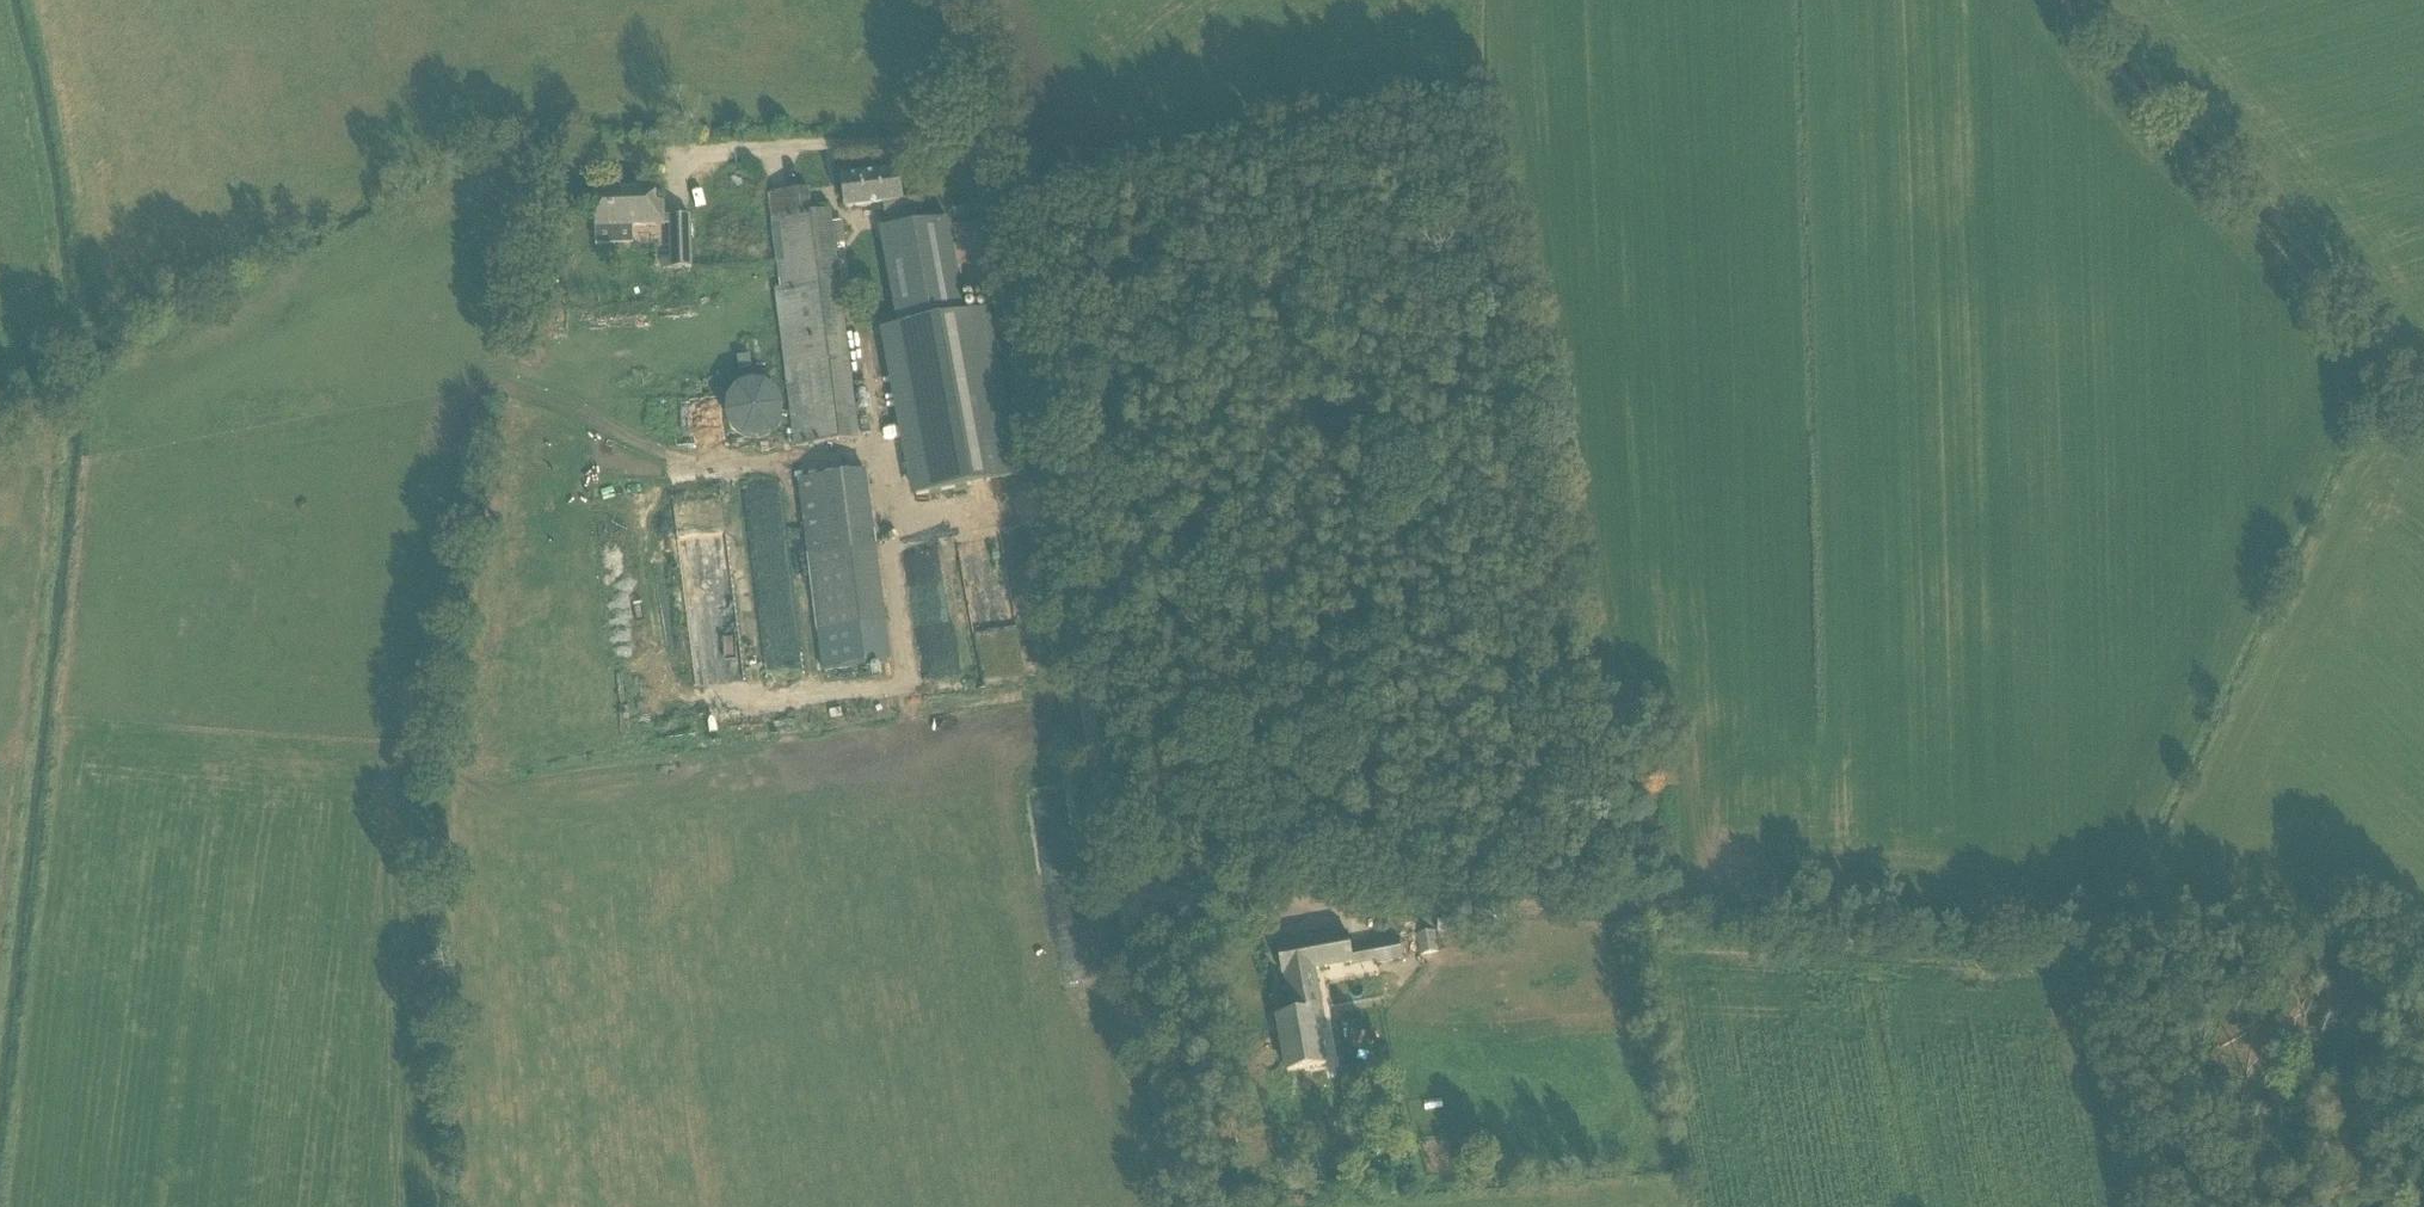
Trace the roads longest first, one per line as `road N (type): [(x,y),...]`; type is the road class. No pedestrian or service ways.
road 1 (unclassified): [(949,0),(1081,704),(1125,892),(1421,911)]
road 2 (track): [(1421,911),(1637,907),(2087,934)]
road 3 (track): [(1125,892),(1185,1206)]

